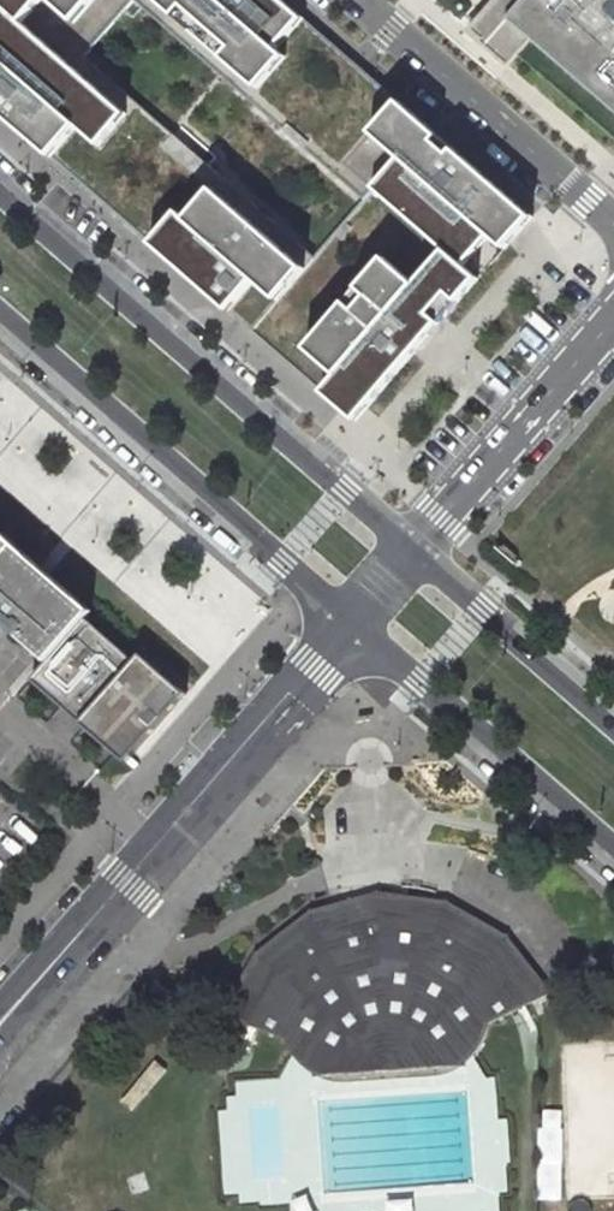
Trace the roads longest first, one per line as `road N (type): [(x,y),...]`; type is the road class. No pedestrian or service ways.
road 1 (tertiary): [(408,552),(0,199)]
road 2 (residential): [(348,622),(0,1031)]
road 3 (tertiary): [(0,320),(348,622)]
road 4 (tertiary): [(348,622),(613,848)]
road 5 (residential): [(364,0),(613,217)]
road 6 (residential): [(408,552),(613,321)]
road 7 (tertiary): [(613,729),(408,552)]

